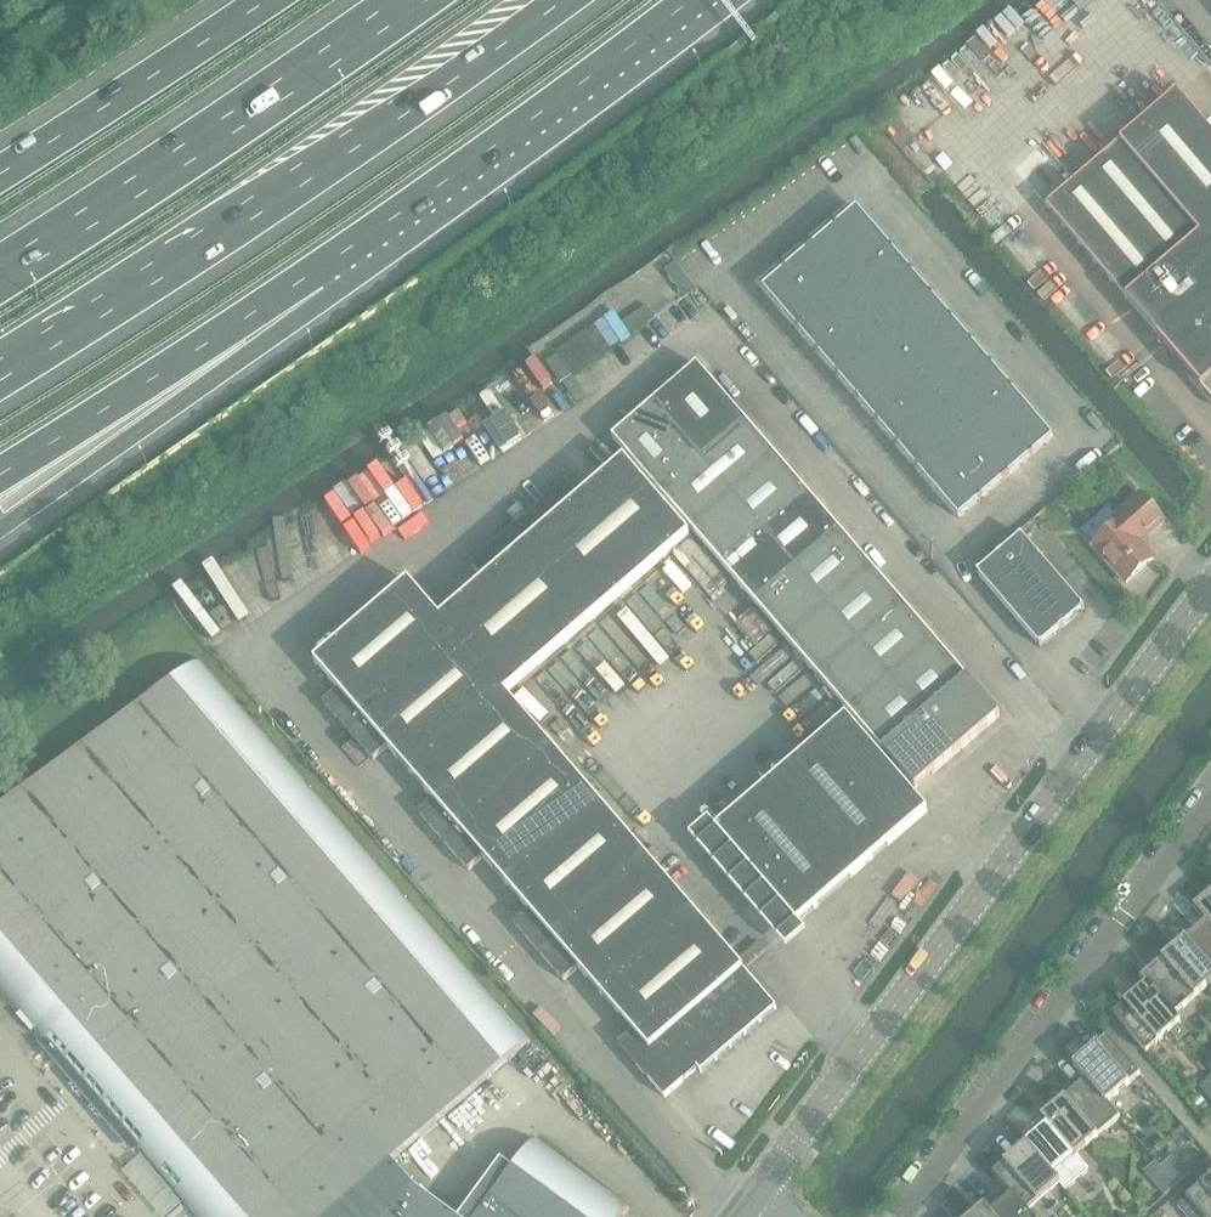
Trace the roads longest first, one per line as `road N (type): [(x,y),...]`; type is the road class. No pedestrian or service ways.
road 1 (tertiary): [(755,1192),(1210,586)]
road 2 (motorway): [(0,369),(562,0)]
road 3 (residential): [(902,1216),(1210,798)]
road 4 (motorway): [(413,0),(0,275)]
road 5 (motorway): [(315,275),(693,0)]
road 6 (motorway): [(0,531),(315,275)]
road 7 (motorway): [(0,473),(315,275)]
road 8 (motorway): [(267,0),(0,175)]

